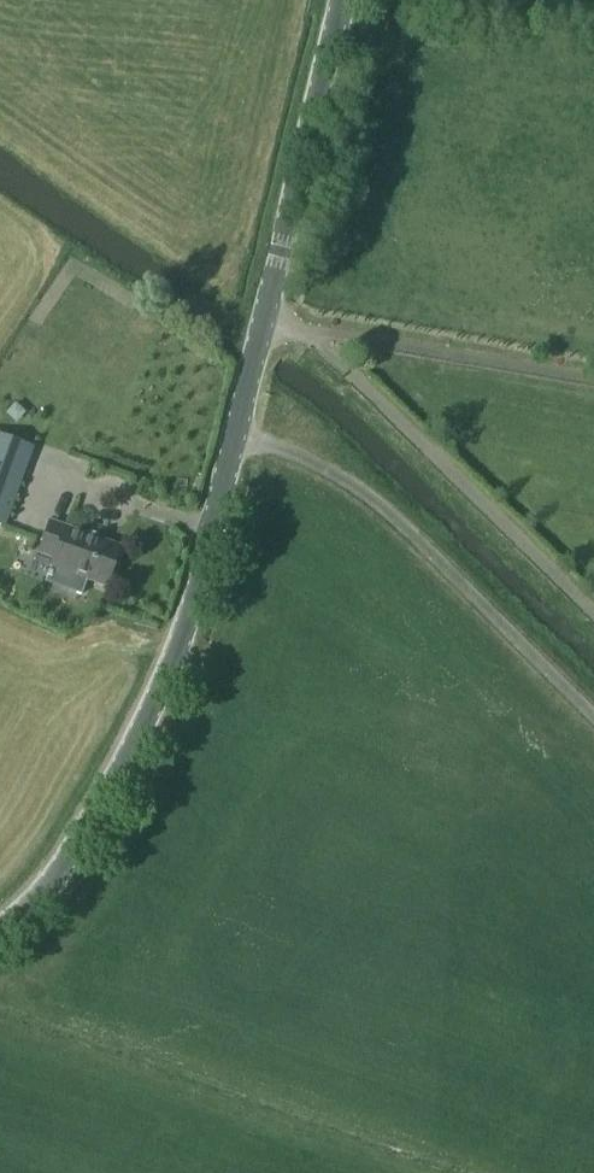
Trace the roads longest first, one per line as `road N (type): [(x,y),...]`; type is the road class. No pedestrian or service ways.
road 1 (tertiary): [(0,926),(69,863),(122,785),(179,644),(238,433)]
road 2 (unclassified): [(593,712),(399,516),(345,480),(238,433)]
road 3 (tertiary): [(238,433),(345,0)]

